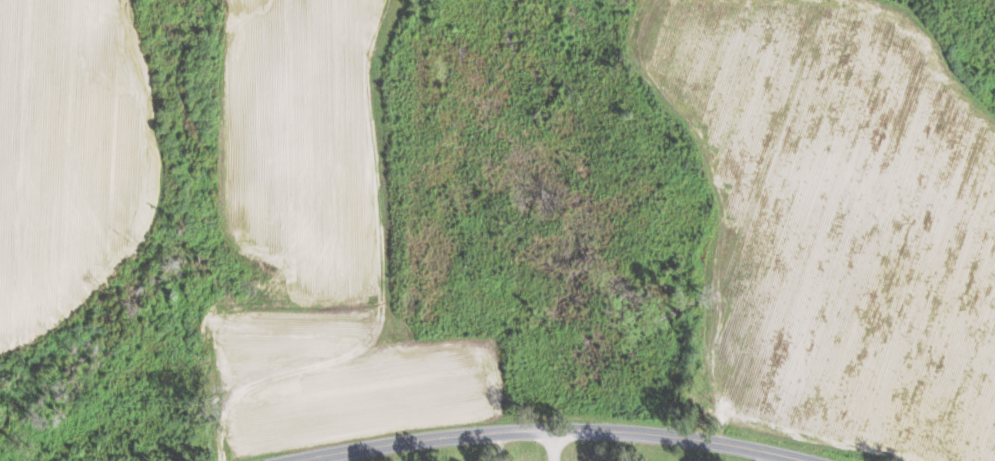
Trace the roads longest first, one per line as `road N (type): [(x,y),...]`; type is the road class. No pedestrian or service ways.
road 1 (residential): [(798,460),(581,432),(446,438),(308,460)]

